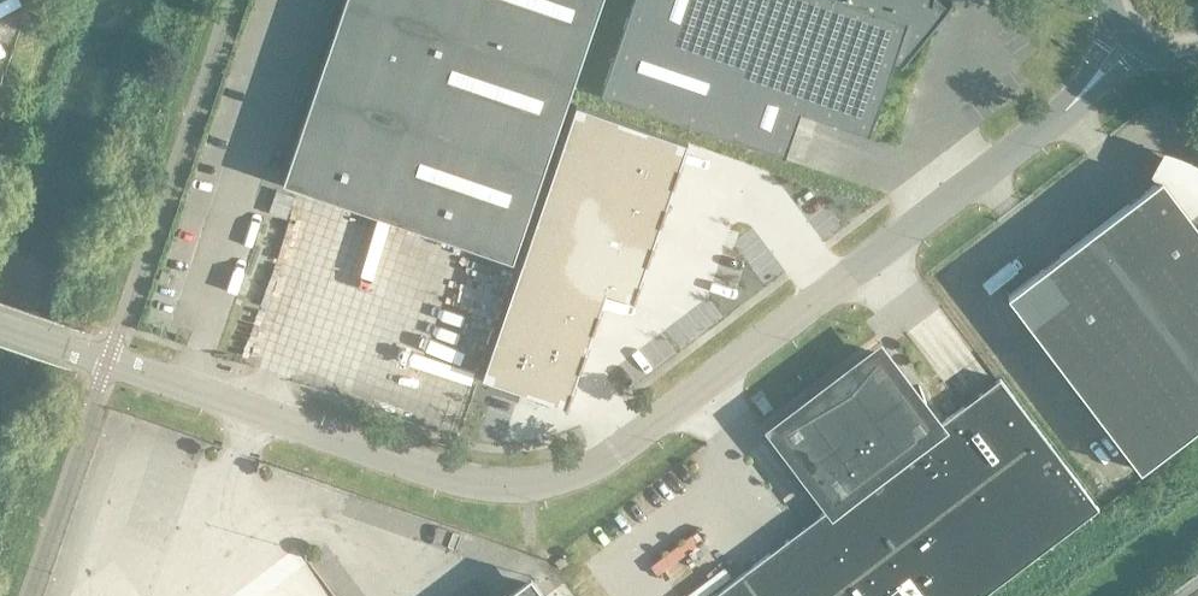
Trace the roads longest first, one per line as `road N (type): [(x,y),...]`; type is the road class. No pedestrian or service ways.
road 1 (unclassified): [(61,346),(453,478),(522,489),(603,461),(1073,103)]

